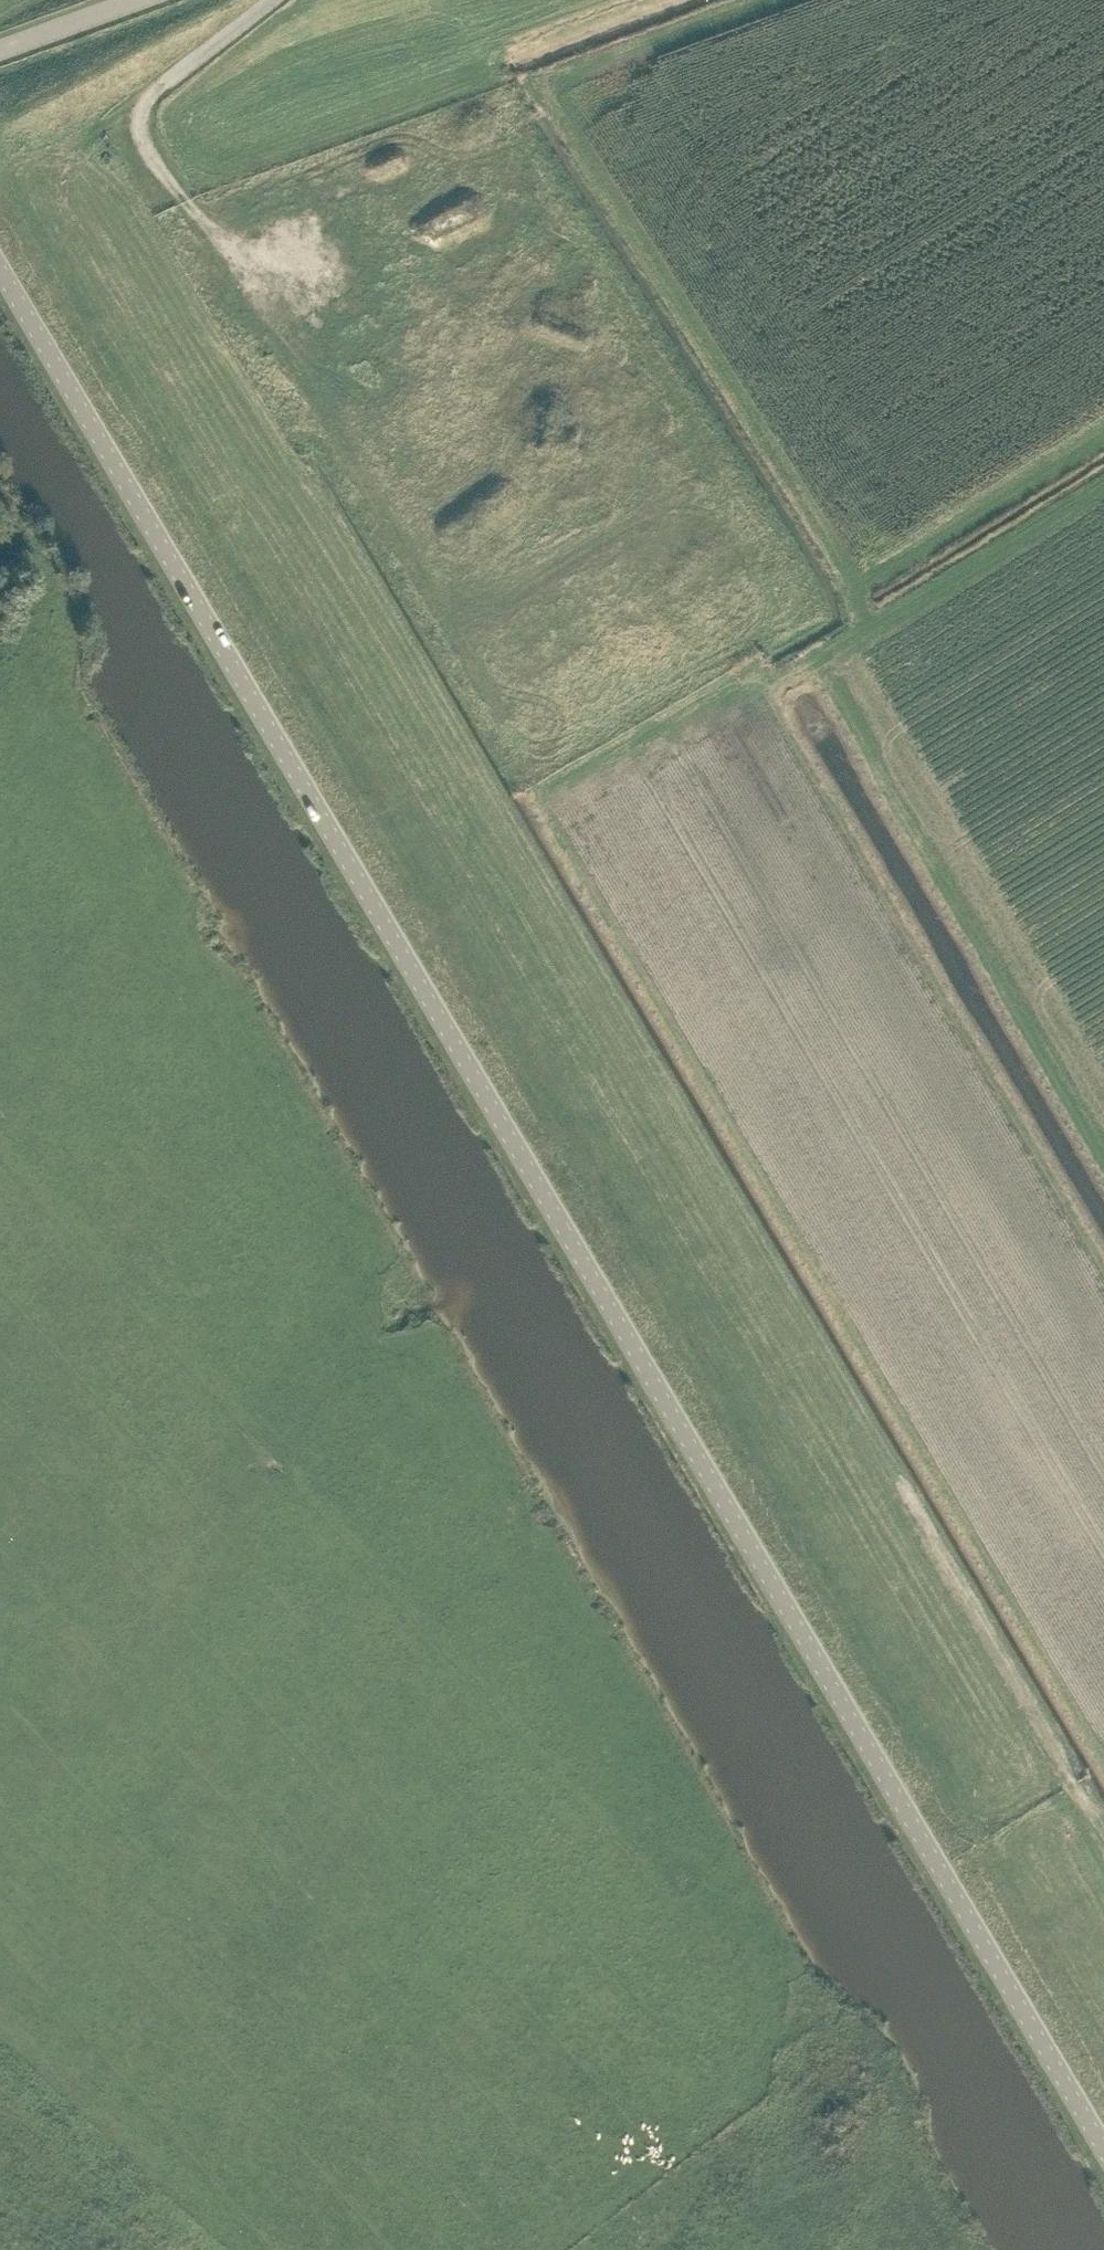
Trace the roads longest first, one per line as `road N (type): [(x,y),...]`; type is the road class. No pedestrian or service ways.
road 1 (unclassified): [(1103,2148),(0,265)]
road 2 (track): [(198,213),(144,145),(138,117),(165,84),(274,0)]
road 3 (unclassified): [(130,0),(0,49)]

